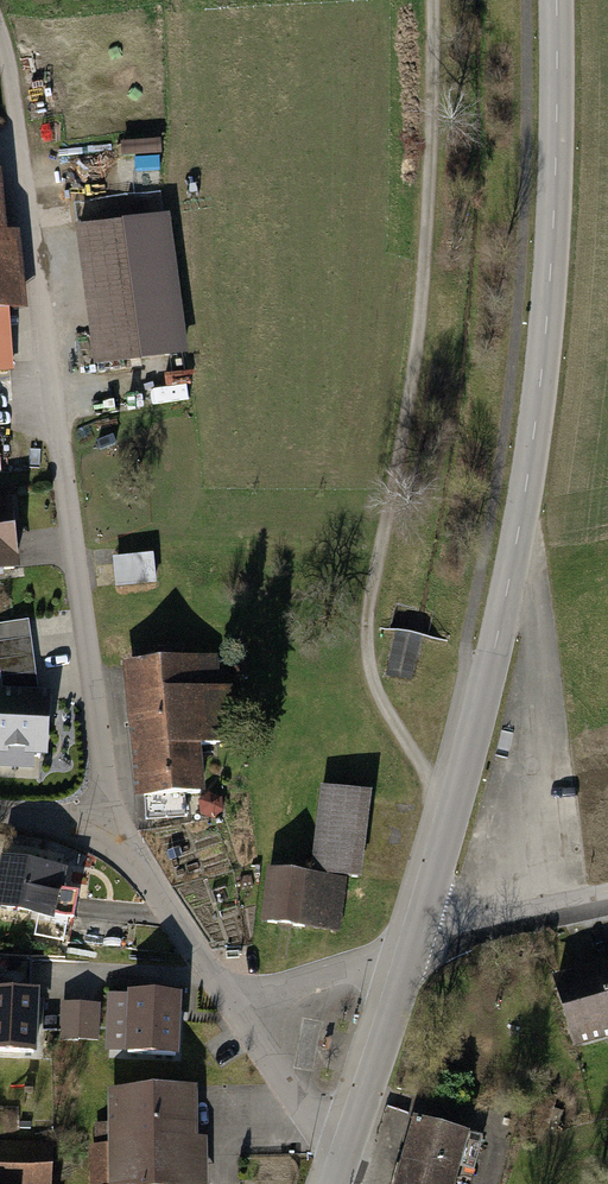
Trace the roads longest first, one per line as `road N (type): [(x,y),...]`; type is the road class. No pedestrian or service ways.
road 1 (tertiary): [(555,0),(549,296),(531,455),(511,572),(415,949)]
road 2 (track): [(455,804),(411,754),(371,679),(365,646),(417,335),(432,126),(430,0)]
road 3 (residential): [(108,833),(7,75)]
road 4 (tertiary): [(415,949),(341,1159)]
road 5 (residential): [(233,1006),(108,833)]
road 6 (residential): [(607,901),(415,949)]
road 7 (residential): [(415,949),(233,1006)]
road 8 (residential): [(341,1159),(233,1006)]

